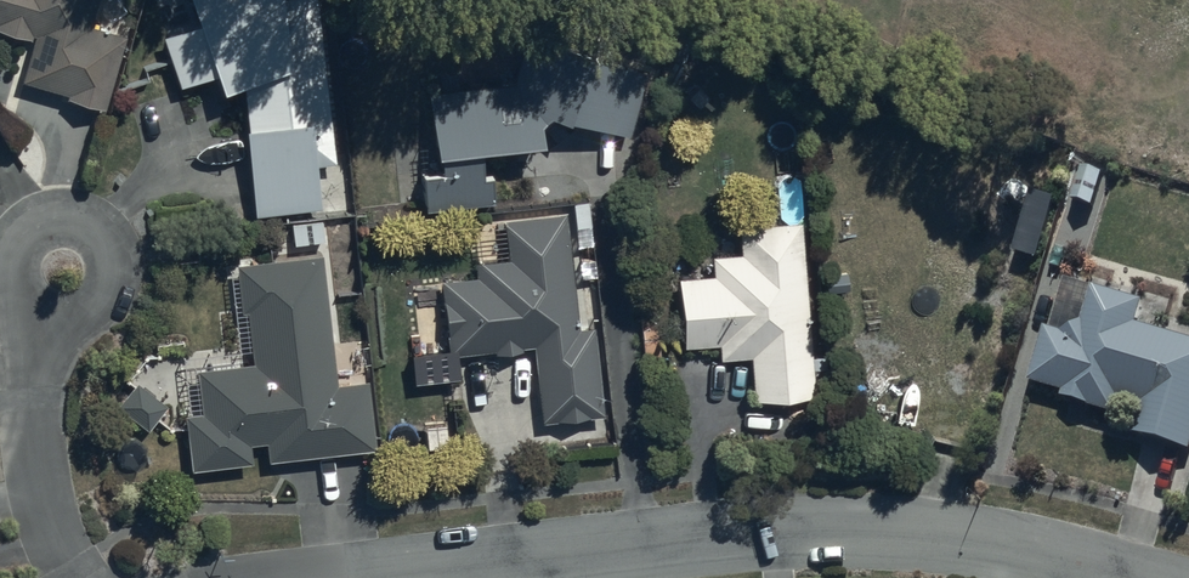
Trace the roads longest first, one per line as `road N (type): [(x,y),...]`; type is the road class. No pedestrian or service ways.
road 1 (residential): [(1140,577),(913,531),(778,530),(352,577)]
road 2 (residential): [(63,271),(30,400),(55,542),(76,577)]

